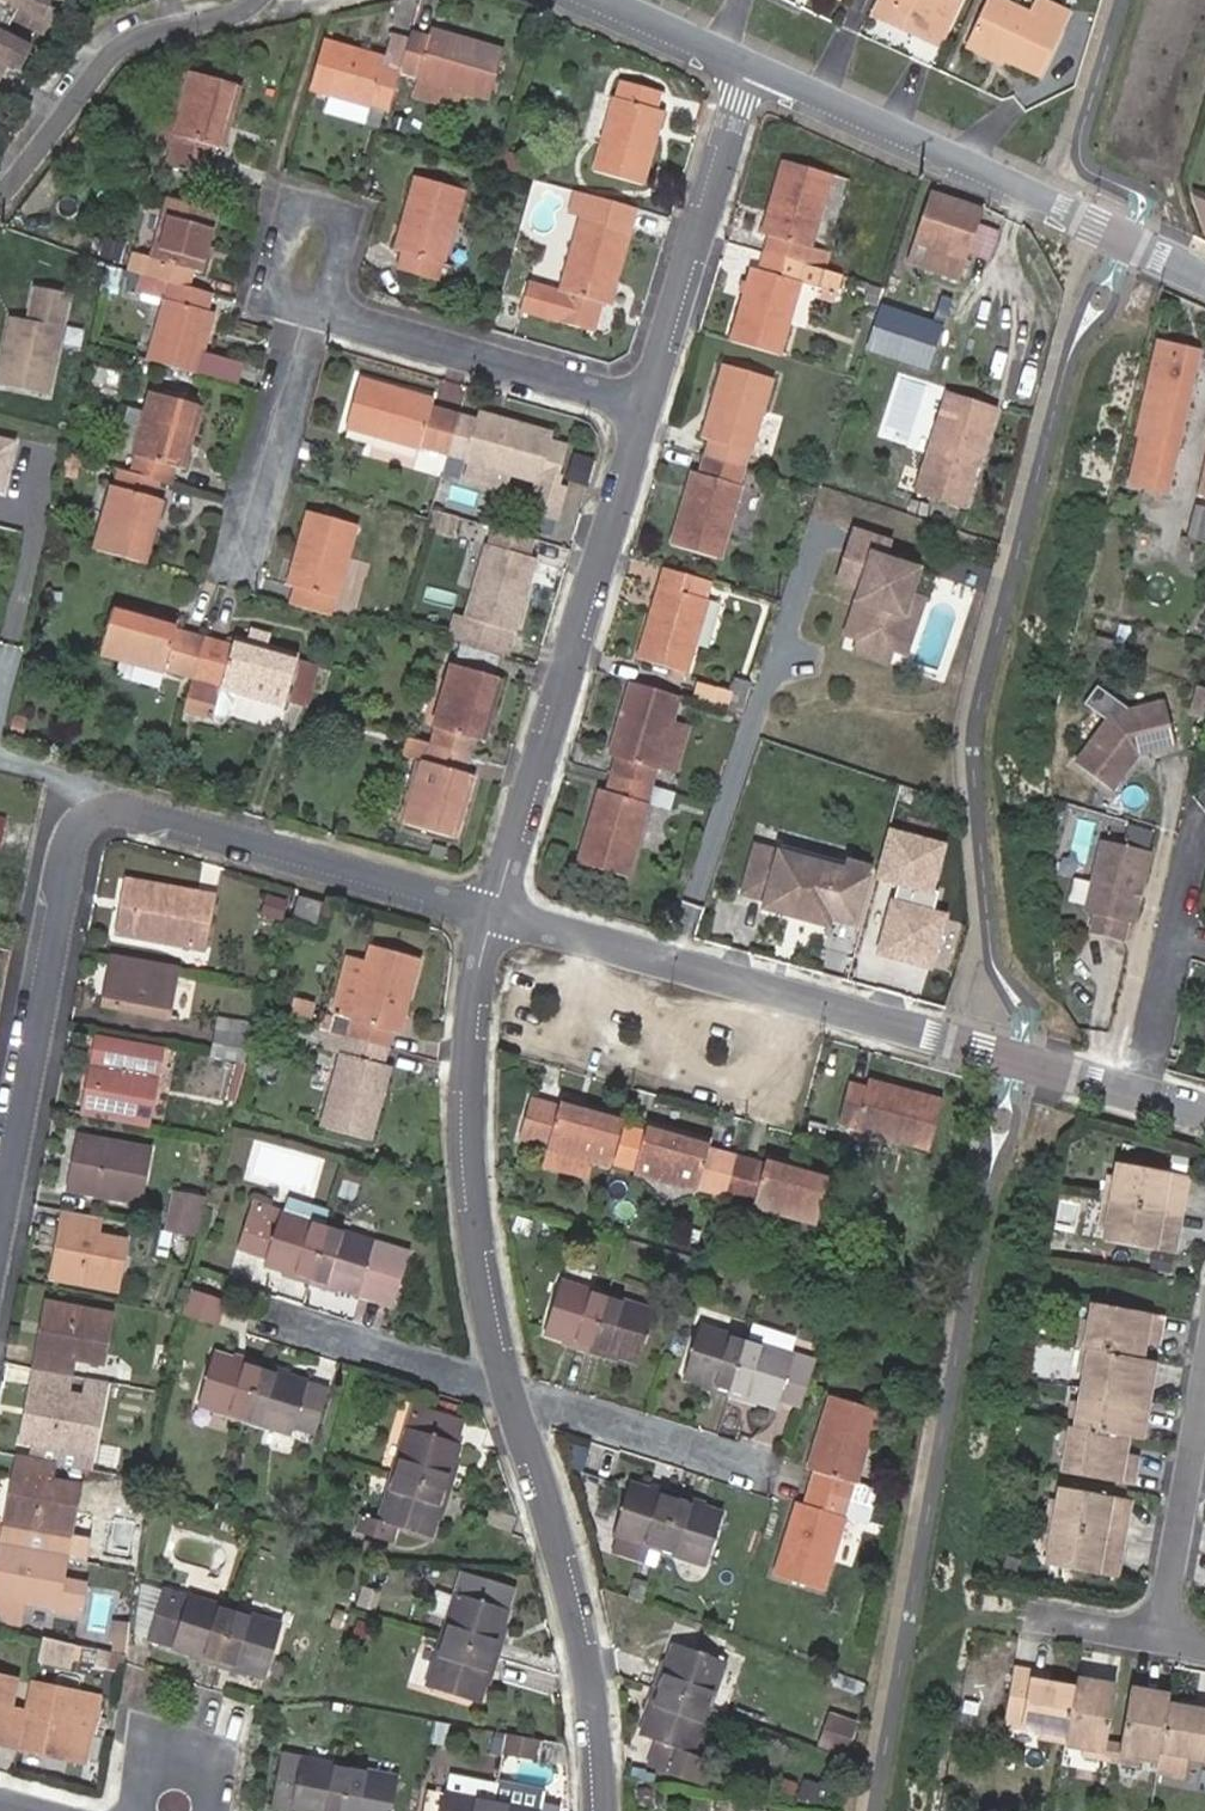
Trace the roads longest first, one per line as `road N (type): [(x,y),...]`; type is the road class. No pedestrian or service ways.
road 1 (residential): [(494,912),(1134,1093)]
road 2 (residential): [(494,912),(646,408)]
road 3 (residential): [(749,66),(1204,274)]
road 4 (residential): [(494,912),(467,1081),(471,1179),(517,1392)]
road 5 (residential): [(98,815),(0,1266)]
road 6 (residential): [(517,1392),(577,1597),(601,1810)]
road 7 (residential): [(104,817),(494,912)]
road 8 (residential): [(646,408),(749,66)]
road 9 (residential): [(0,196),(110,54),(132,39),(233,15),(255,0)]
road 10 (residential): [(646,408),(328,315)]
road 11 (residential): [(301,307),(265,296),(290,205),(349,222),(328,315)]
road 12 (residential): [(1204,1363),(1158,1636)]
road 13 (residential): [(1198,832),(1134,1093)]
road 14 (residential): [(301,307),(230,564)]
road 15 (residential): [(517,1392),(761,1472)]
road 16 (residential): [(281,1321),(517,1392)]
road 17 (residential): [(133,1810),(146,1742),(225,1767),(217,1810)]
road 18 (residential): [(607,0),(749,66)]
road 19 (residential): [(1027,1614),(1158,1636)]
road 20 (residential): [(0,758),(57,769),(99,799),(104,817)]

